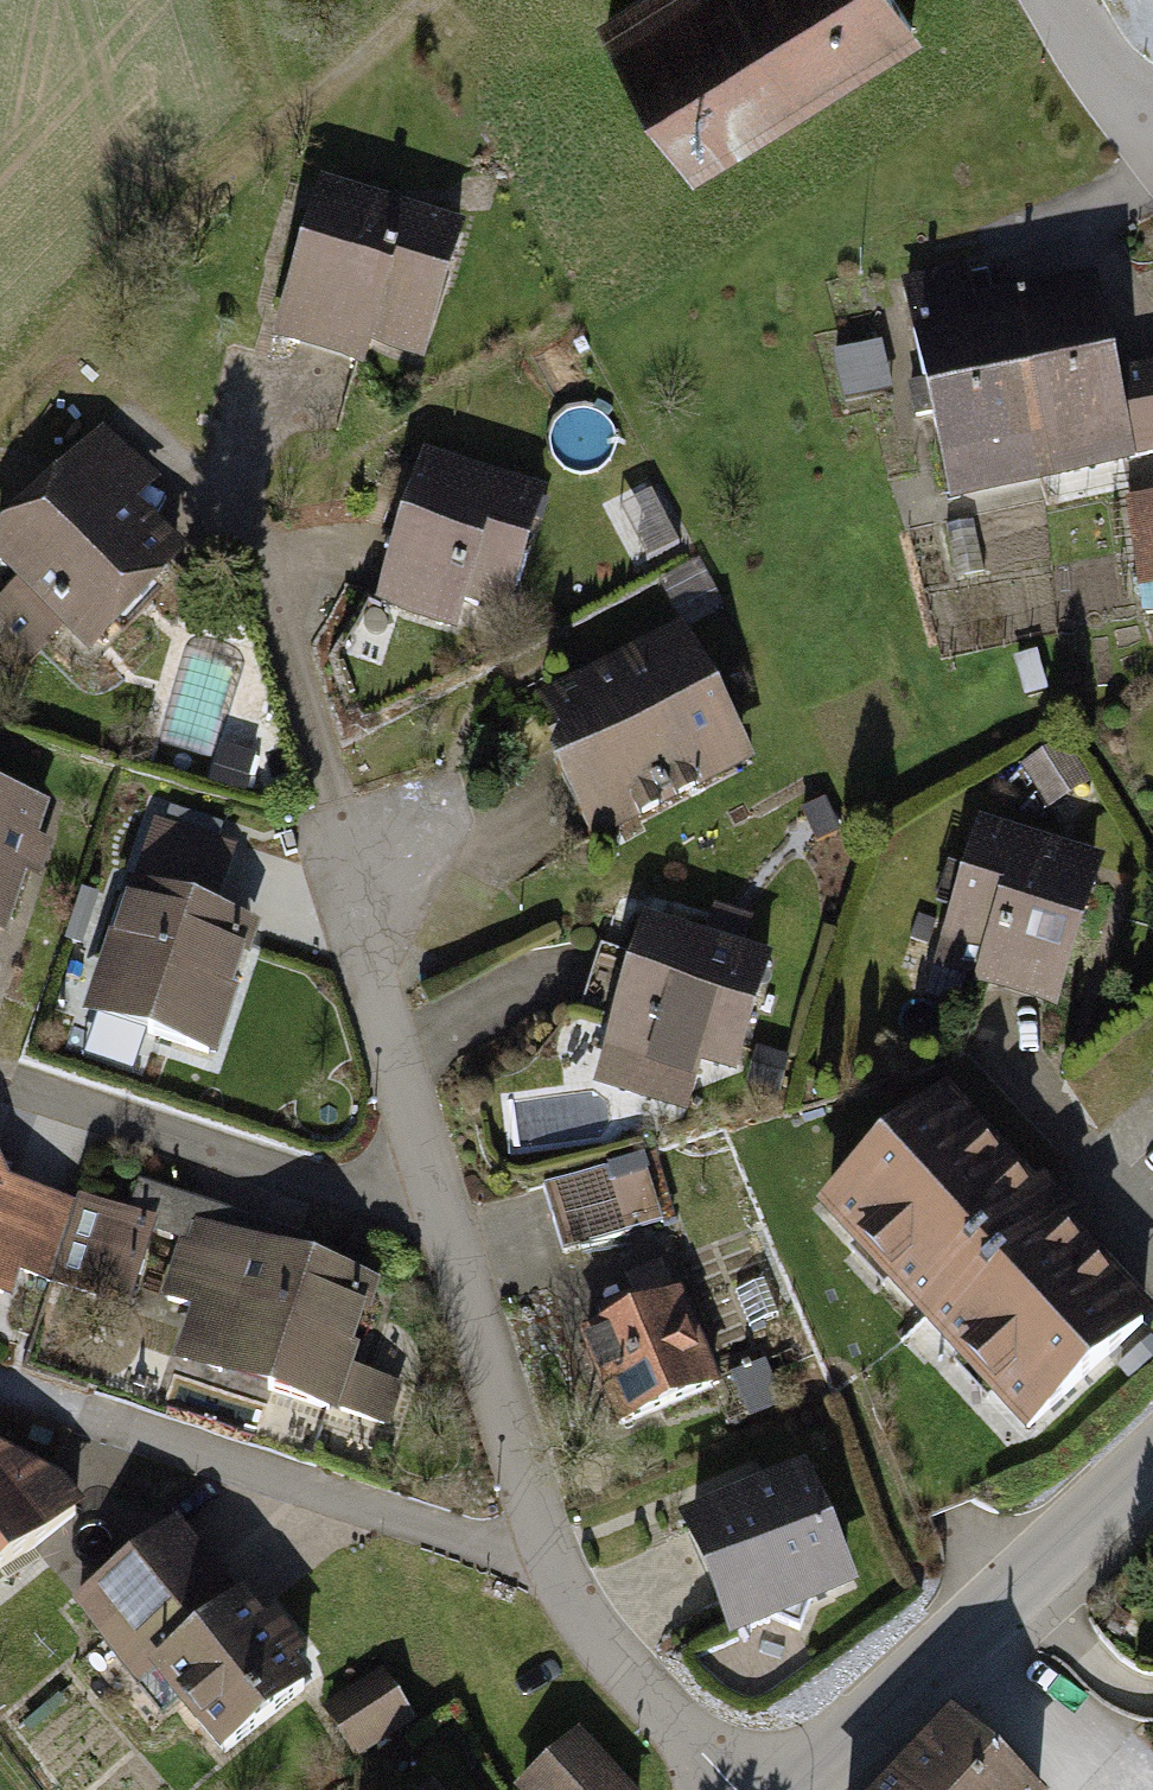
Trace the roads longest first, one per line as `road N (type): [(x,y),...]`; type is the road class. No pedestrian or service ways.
road 1 (residential): [(240,361),(231,509),(546,1551)]
road 2 (track): [(431,0),(136,263),(0,405)]
road 3 (residential): [(0,1386),(503,1553),(546,1551)]
road 4 (tertiary): [(1152,1463),(794,1789)]
road 5 (residential): [(546,1551),(610,1655),(736,1789)]
road 6 (tertiary): [(1057,0),(1117,89),(1152,112)]

